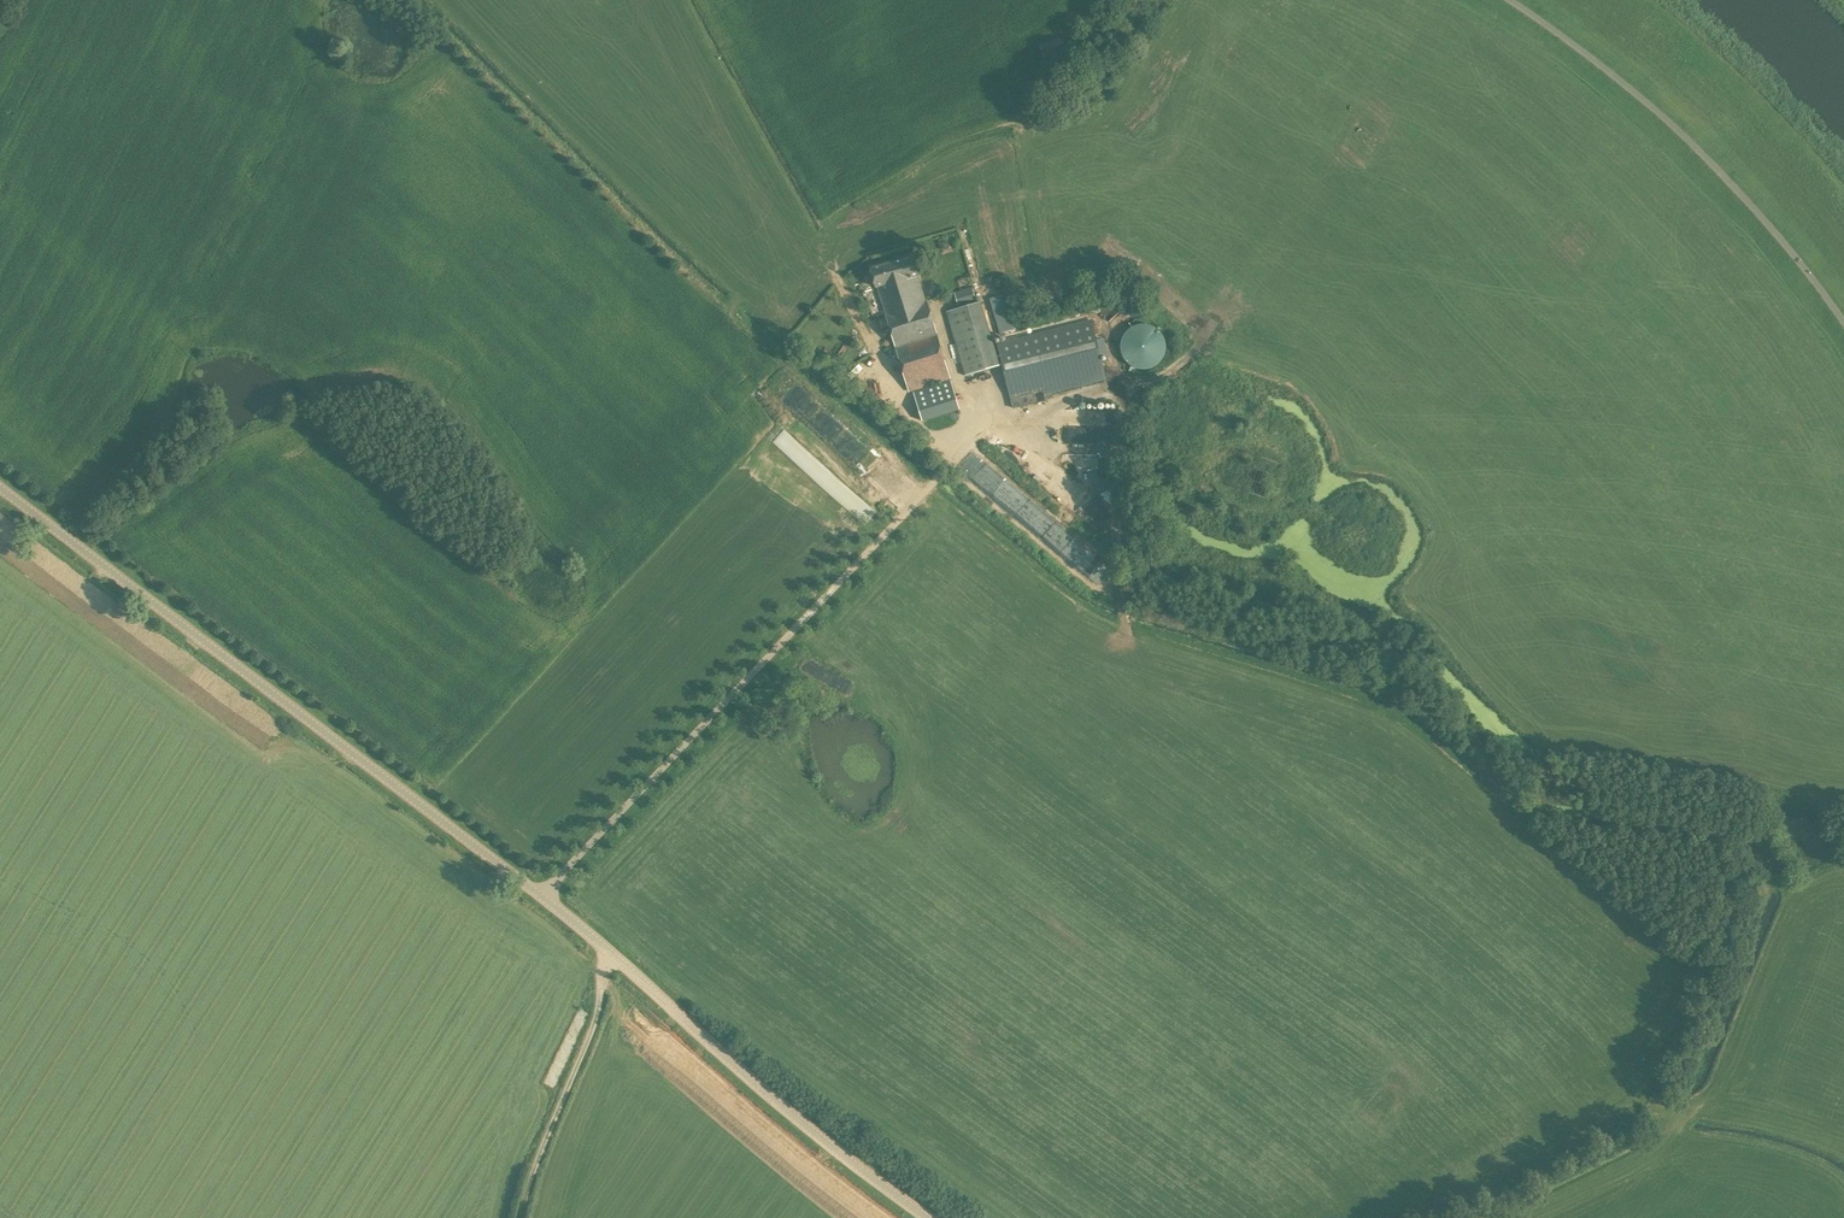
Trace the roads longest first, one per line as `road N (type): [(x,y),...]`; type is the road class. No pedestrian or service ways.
road 1 (tertiary): [(927,1217),(507,870),(0,487)]
road 2 (track): [(517,1217),(612,955)]
road 3 (track): [(1118,451),(1116,559),(1127,633)]

